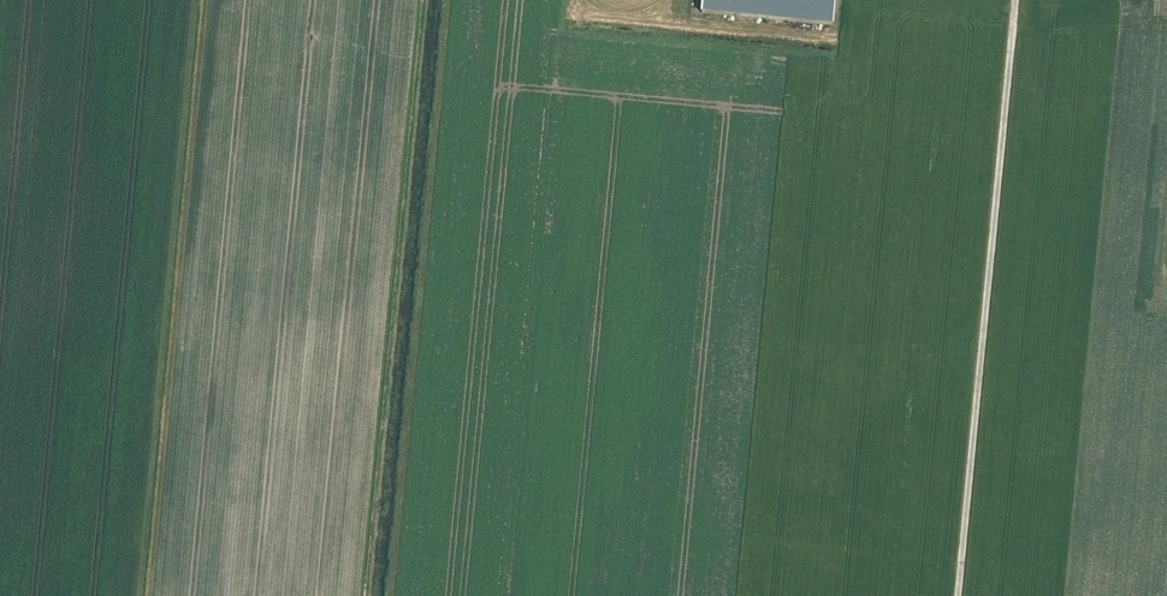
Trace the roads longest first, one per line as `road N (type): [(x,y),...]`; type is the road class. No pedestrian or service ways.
road 1 (unclassified): [(957,595),(1015,0)]

